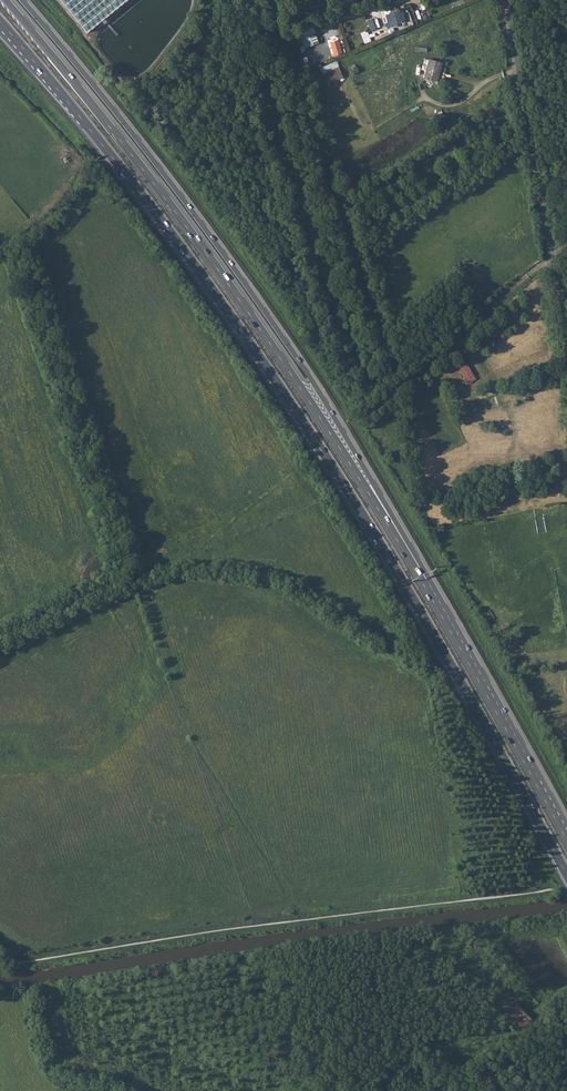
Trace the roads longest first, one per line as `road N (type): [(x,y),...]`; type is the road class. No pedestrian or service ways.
road 1 (trunk): [(0,22),(166,228),(312,435),(566,875)]
road 2 (trunk): [(431,593),(310,376),(152,157),(22,0)]
road 3 (track): [(566,896),(551,889),(0,965)]
road 4 (track): [(0,635),(82,595),(183,571),(273,580),(374,640)]
road 5 (trunk): [(239,299),(6,0)]
road 6 (trunk): [(431,593),(239,299)]
road 7 (unclassified): [(503,0),(566,345)]
road 8 (track): [(132,579),(24,251)]
road 9 (trunk): [(566,836),(431,593)]

